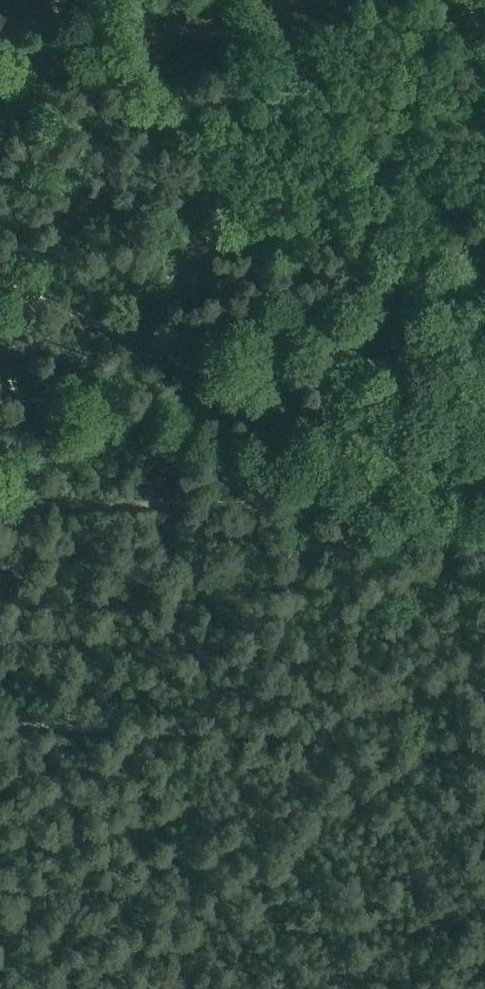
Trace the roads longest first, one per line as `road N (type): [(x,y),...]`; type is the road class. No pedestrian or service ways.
road 1 (track): [(457,495),(0,289)]

